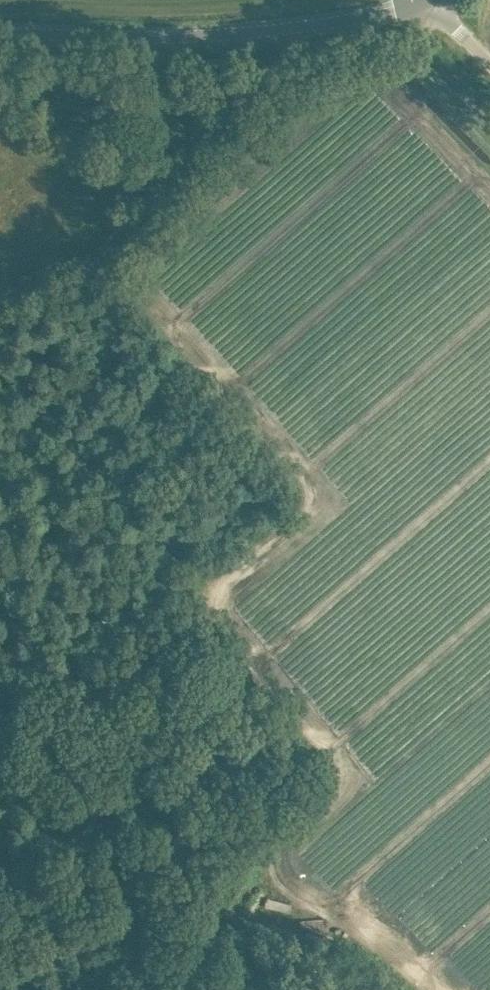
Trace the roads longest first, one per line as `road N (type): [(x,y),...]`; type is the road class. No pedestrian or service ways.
road 1 (tertiary): [(0,32),(255,32),(424,0)]
road 2 (track): [(0,317),(89,263),(294,46),(298,27)]

